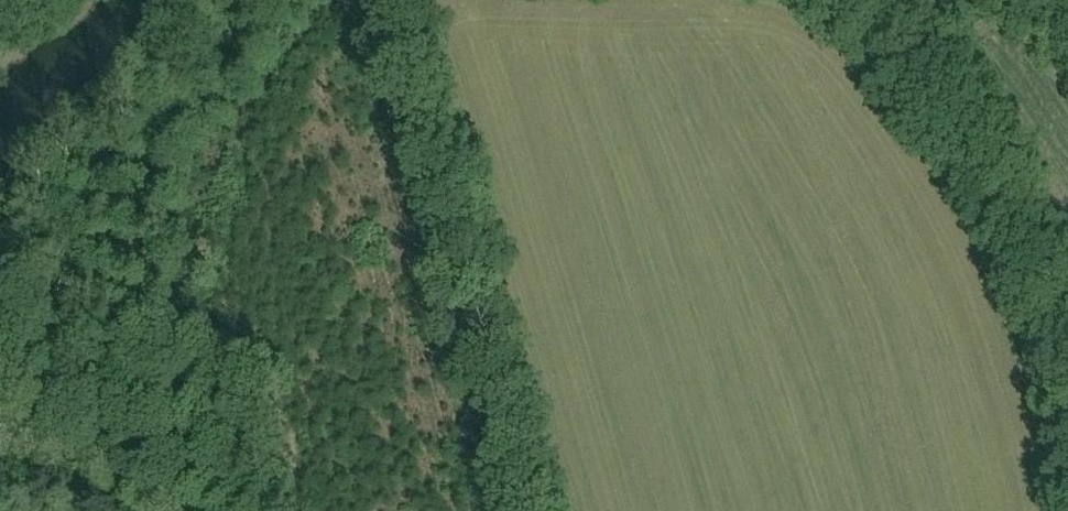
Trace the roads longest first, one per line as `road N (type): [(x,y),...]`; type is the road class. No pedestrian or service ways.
road 1 (tertiary): [(177,510),(83,453),(0,428)]

